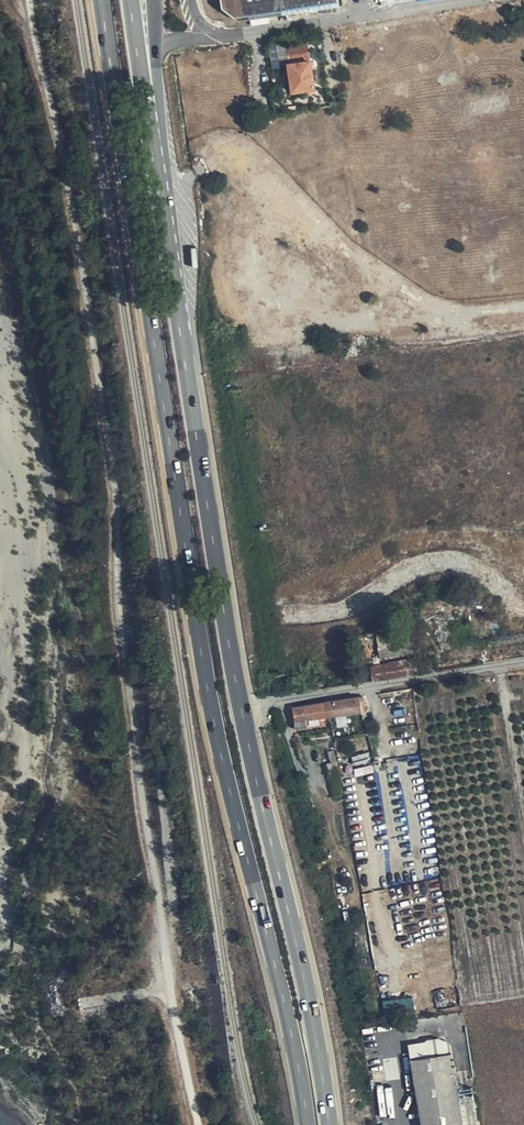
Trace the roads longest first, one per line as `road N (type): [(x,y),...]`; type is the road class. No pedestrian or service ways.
road 1 (primary): [(104,0),(205,661),(308,1124)]
road 2 (track): [(26,0),(92,344),(137,757),(200,1124)]
road 3 (primary): [(241,719),(169,256)]
road 4 (primary): [(330,1124),(241,719)]
road 5 (unclassified): [(241,719),(272,705),(523,661)]
road 6 (primary): [(169,256),(132,0)]
road 7 (unclassified): [(169,256),(155,0)]

